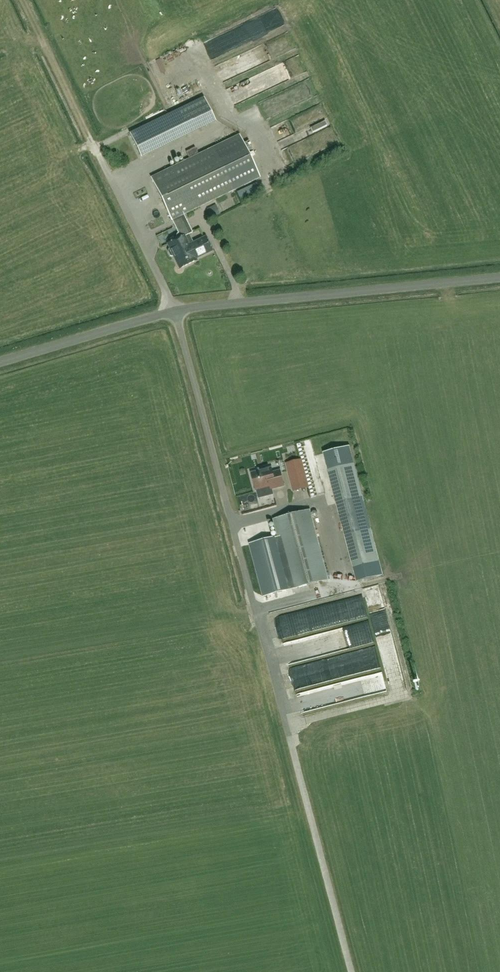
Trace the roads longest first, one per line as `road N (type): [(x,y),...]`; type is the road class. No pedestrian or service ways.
road 1 (unclassified): [(291,736),(176,312)]
road 2 (track): [(23,0),(176,312)]
road 3 (tertiary): [(499,278),(176,312)]
road 4 (track): [(353,971),(291,736)]
road 5 (tertiary): [(176,312),(0,367)]

